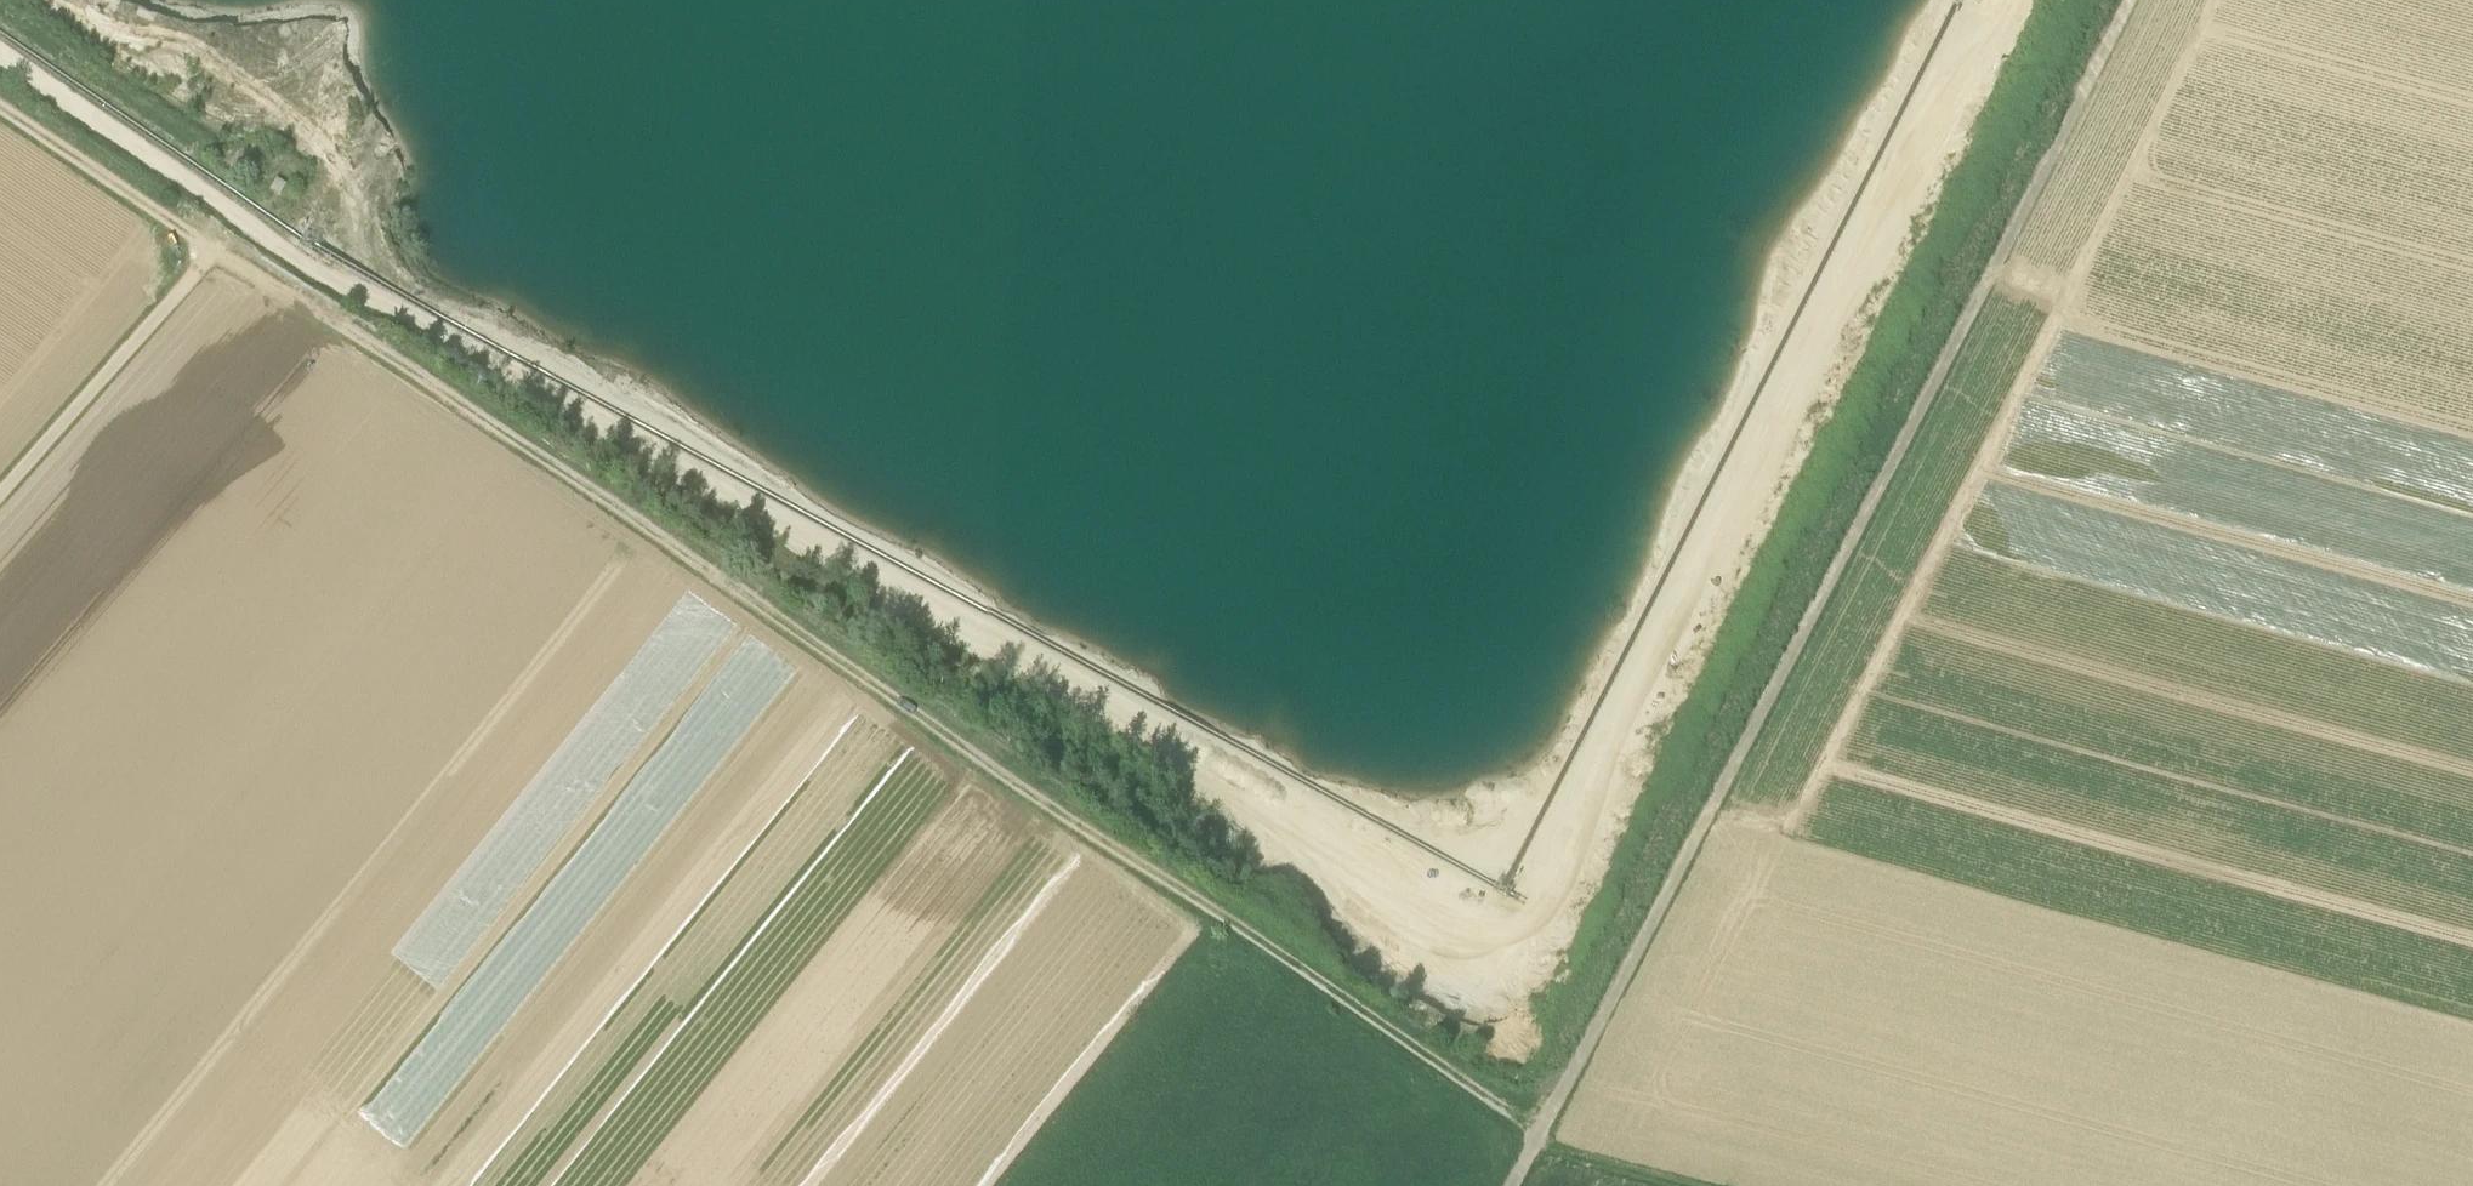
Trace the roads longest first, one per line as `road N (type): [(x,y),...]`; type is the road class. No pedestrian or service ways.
road 1 (track): [(0,494),(216,251)]
road 2 (track): [(0,105),(216,251)]

